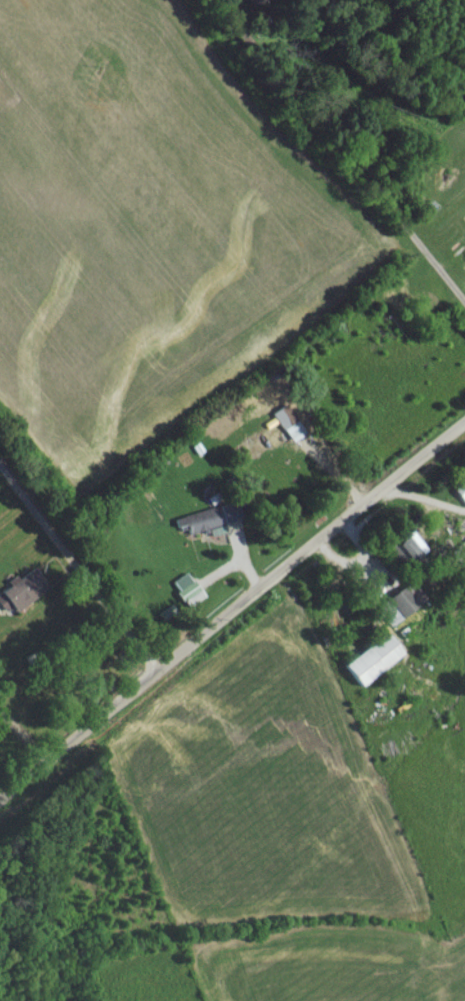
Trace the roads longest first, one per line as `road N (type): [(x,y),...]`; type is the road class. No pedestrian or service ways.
road 1 (residential): [(0,808),(464,432)]
road 2 (residential): [(464,230),(279,0)]
road 3 (residential): [(159,679),(0,471)]

